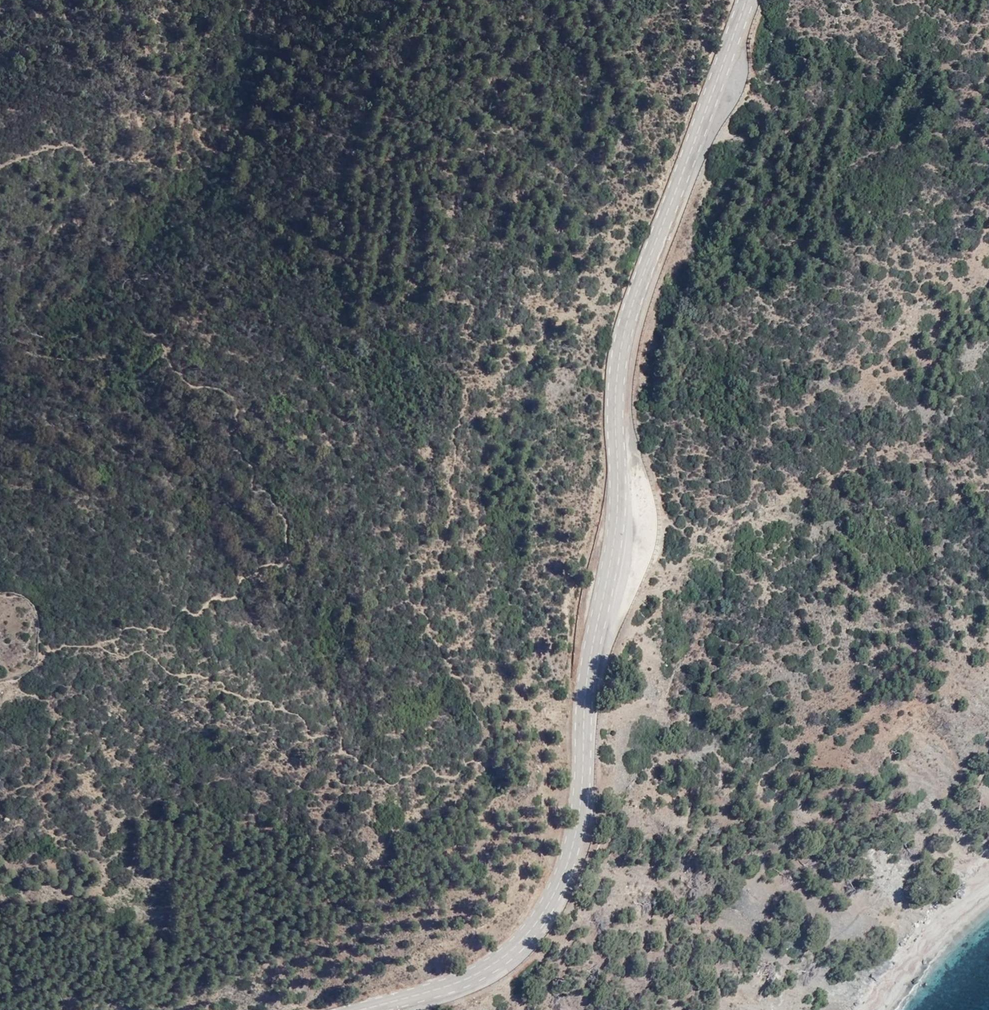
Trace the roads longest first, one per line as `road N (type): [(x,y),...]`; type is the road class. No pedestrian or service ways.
road 1 (tertiary): [(373,1009),(480,973),(517,946),(562,876),(575,838),(586,684),(616,527),(623,345),(746,0)]

